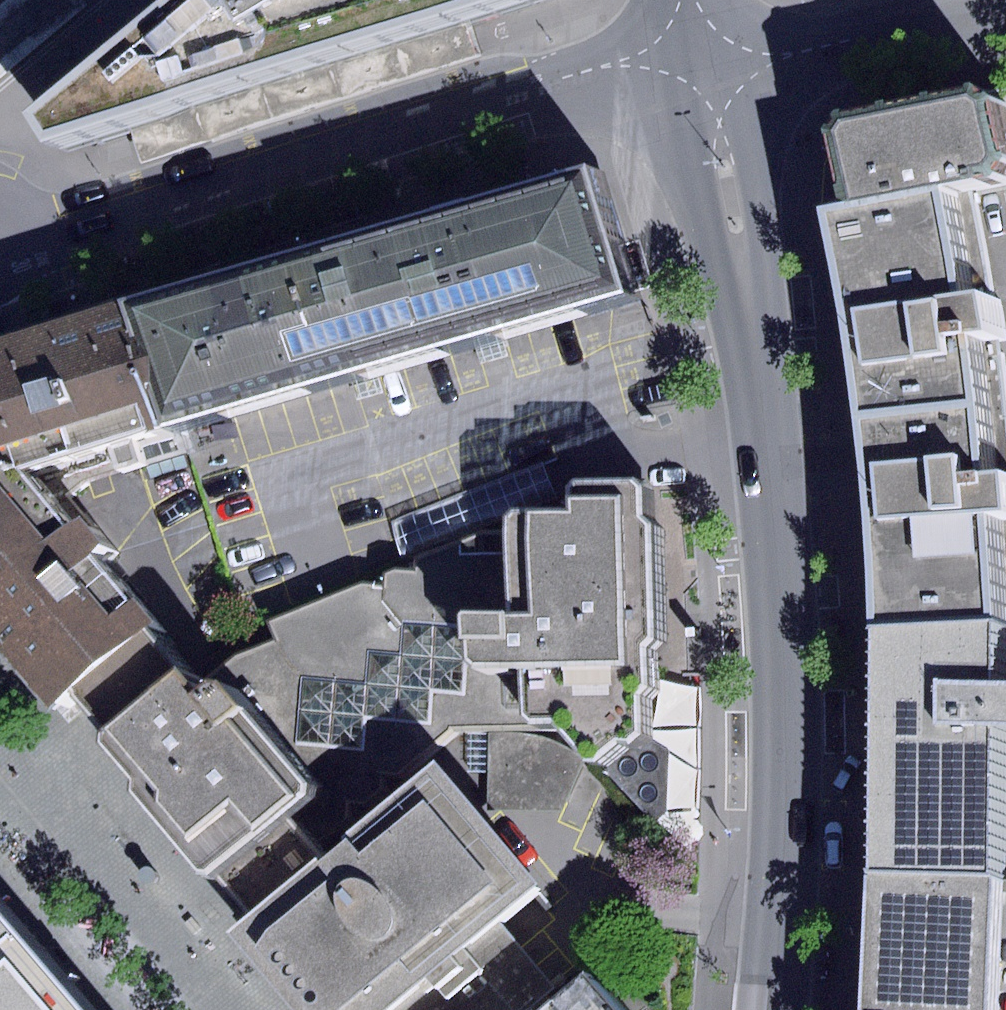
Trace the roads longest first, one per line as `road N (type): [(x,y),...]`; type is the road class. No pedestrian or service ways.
road 1 (residential): [(703,58),(733,195),(776,561),(787,745),(773,1009)]
road 2 (residential): [(703,58),(569,80),(63,234),(0,234)]
road 3 (residential): [(1005,9),(836,44),(703,58)]

